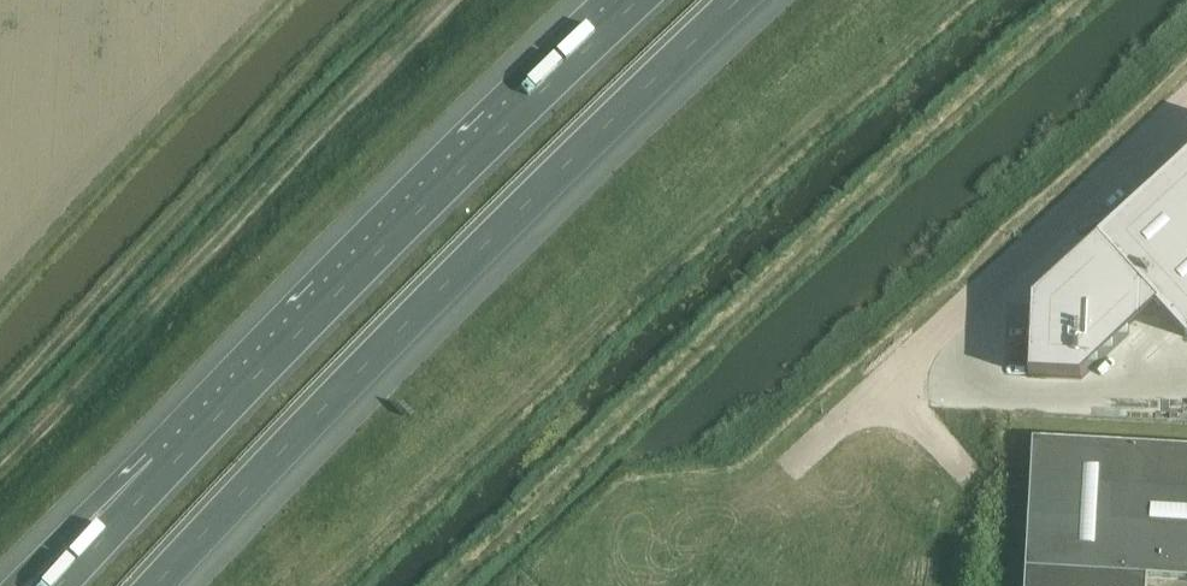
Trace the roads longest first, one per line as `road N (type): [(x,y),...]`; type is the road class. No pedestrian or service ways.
road 1 (motorway): [(154,585),(729,0)]
road 2 (motorway): [(631,0),(171,462)]
road 3 (residential): [(1186,97),(766,495)]
road 4 (motorway): [(171,462),(26,585)]
road 5 (motorway): [(171,462),(60,585)]

